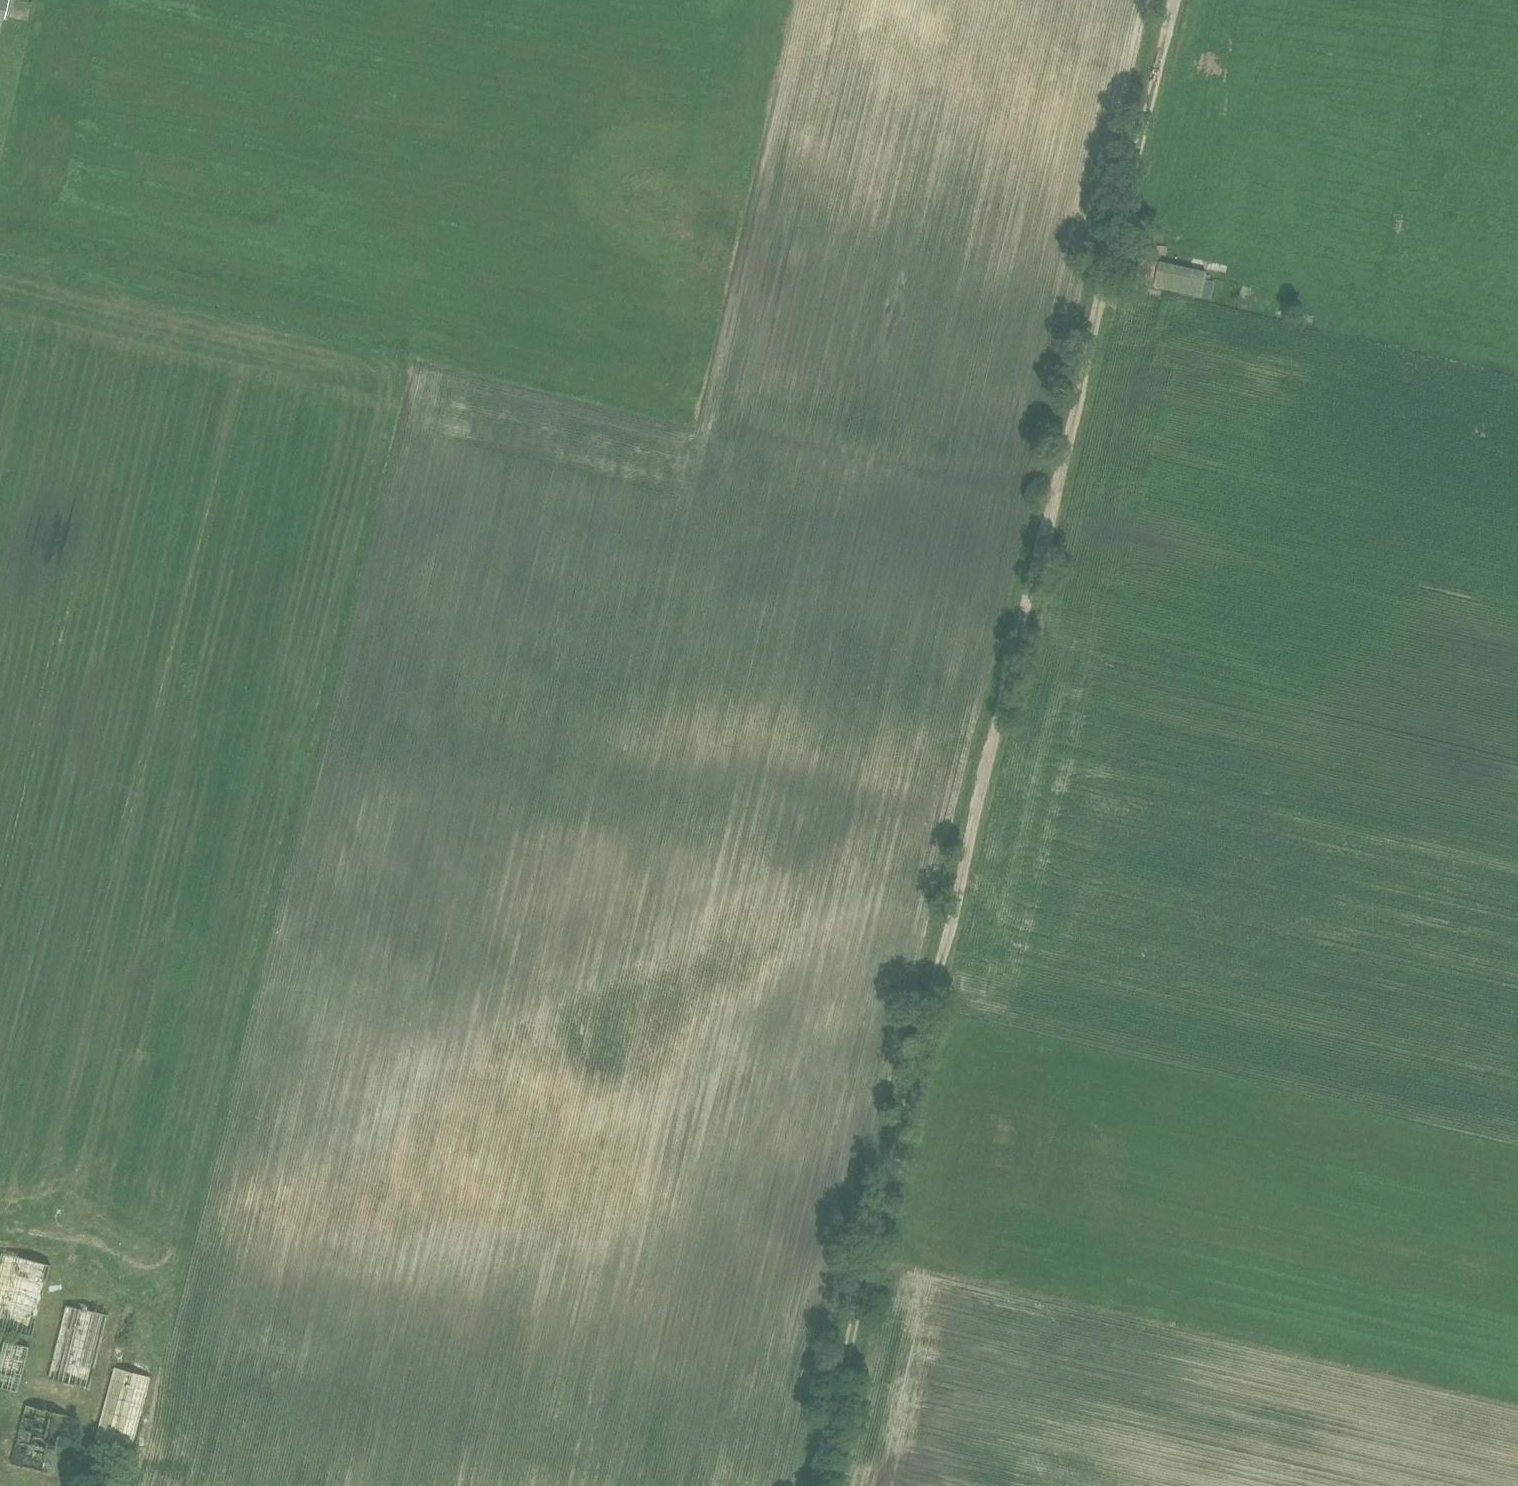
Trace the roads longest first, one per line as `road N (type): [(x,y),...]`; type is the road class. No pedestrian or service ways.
road 1 (track): [(1171,0),(809,1485)]

